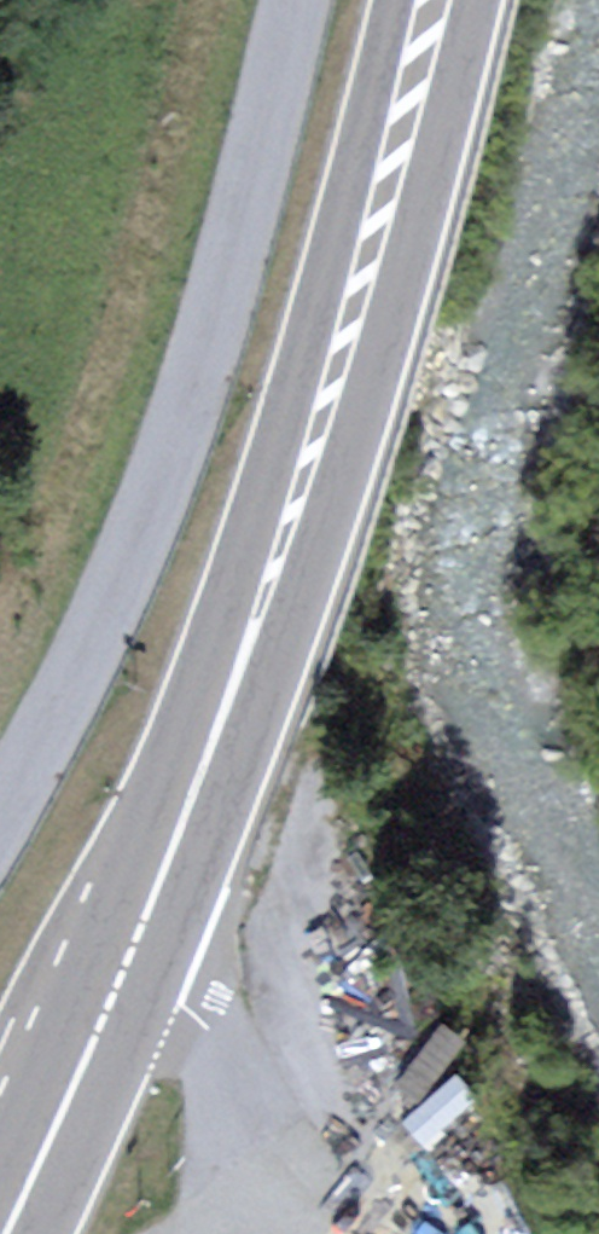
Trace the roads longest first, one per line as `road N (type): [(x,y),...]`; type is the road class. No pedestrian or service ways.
road 1 (primary): [(1,1233),(94,1029),(300,453),(419,0)]
road 2 (unclassified): [(295,0),(254,196),(151,488),(69,682),(0,804)]

